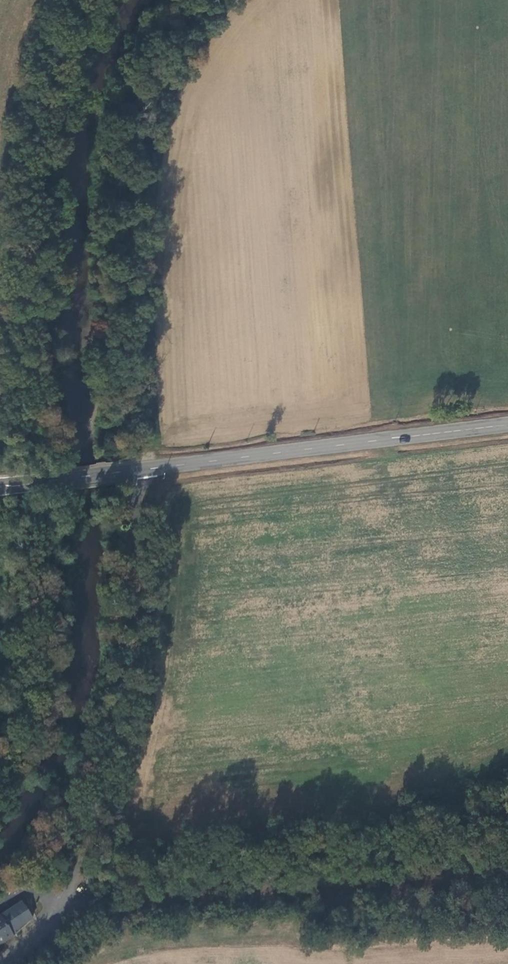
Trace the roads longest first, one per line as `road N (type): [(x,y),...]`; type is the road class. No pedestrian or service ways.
road 1 (secondary): [(0,488),(507,426)]

